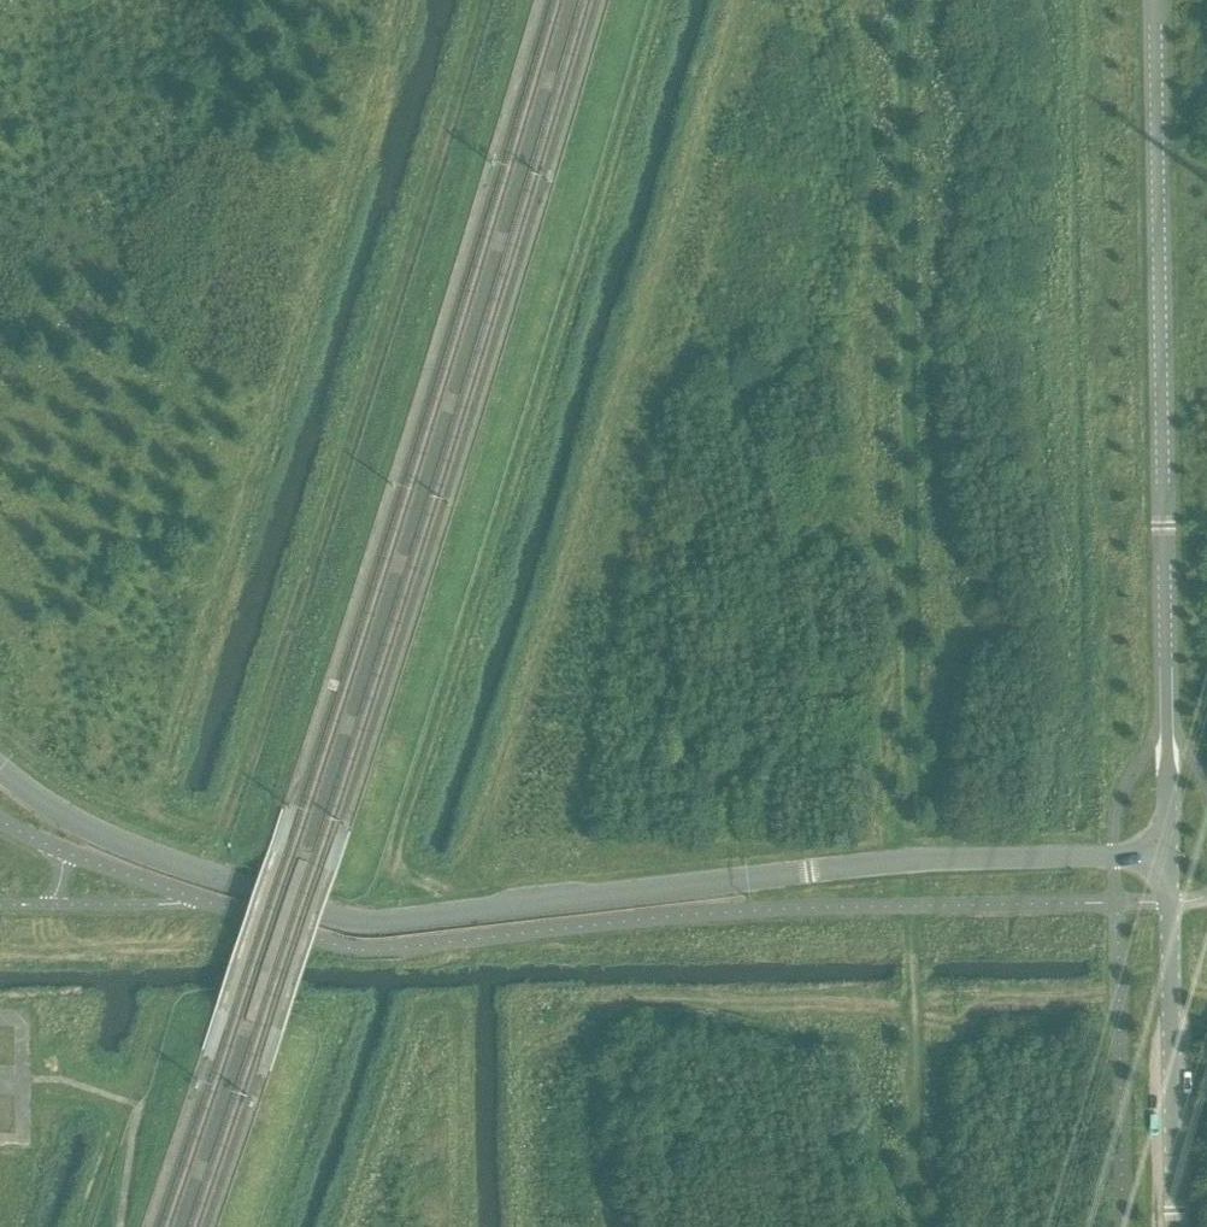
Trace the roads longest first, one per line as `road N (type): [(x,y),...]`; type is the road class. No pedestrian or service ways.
road 1 (unclassified): [(1167,850),(912,859),(350,922),(116,842),(0,767)]
road 2 (unclassified): [(1157,0),(1167,850)]
road 3 (unclassified): [(1167,850),(1176,1226)]

